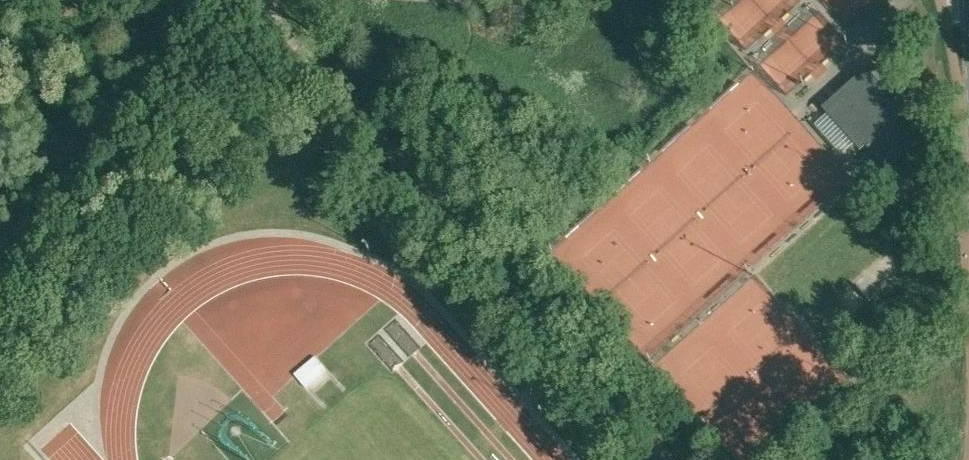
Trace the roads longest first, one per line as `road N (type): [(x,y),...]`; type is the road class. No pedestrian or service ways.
road 1 (residential): [(667,459),(260,0)]
road 2 (track): [(0,321),(246,0)]

